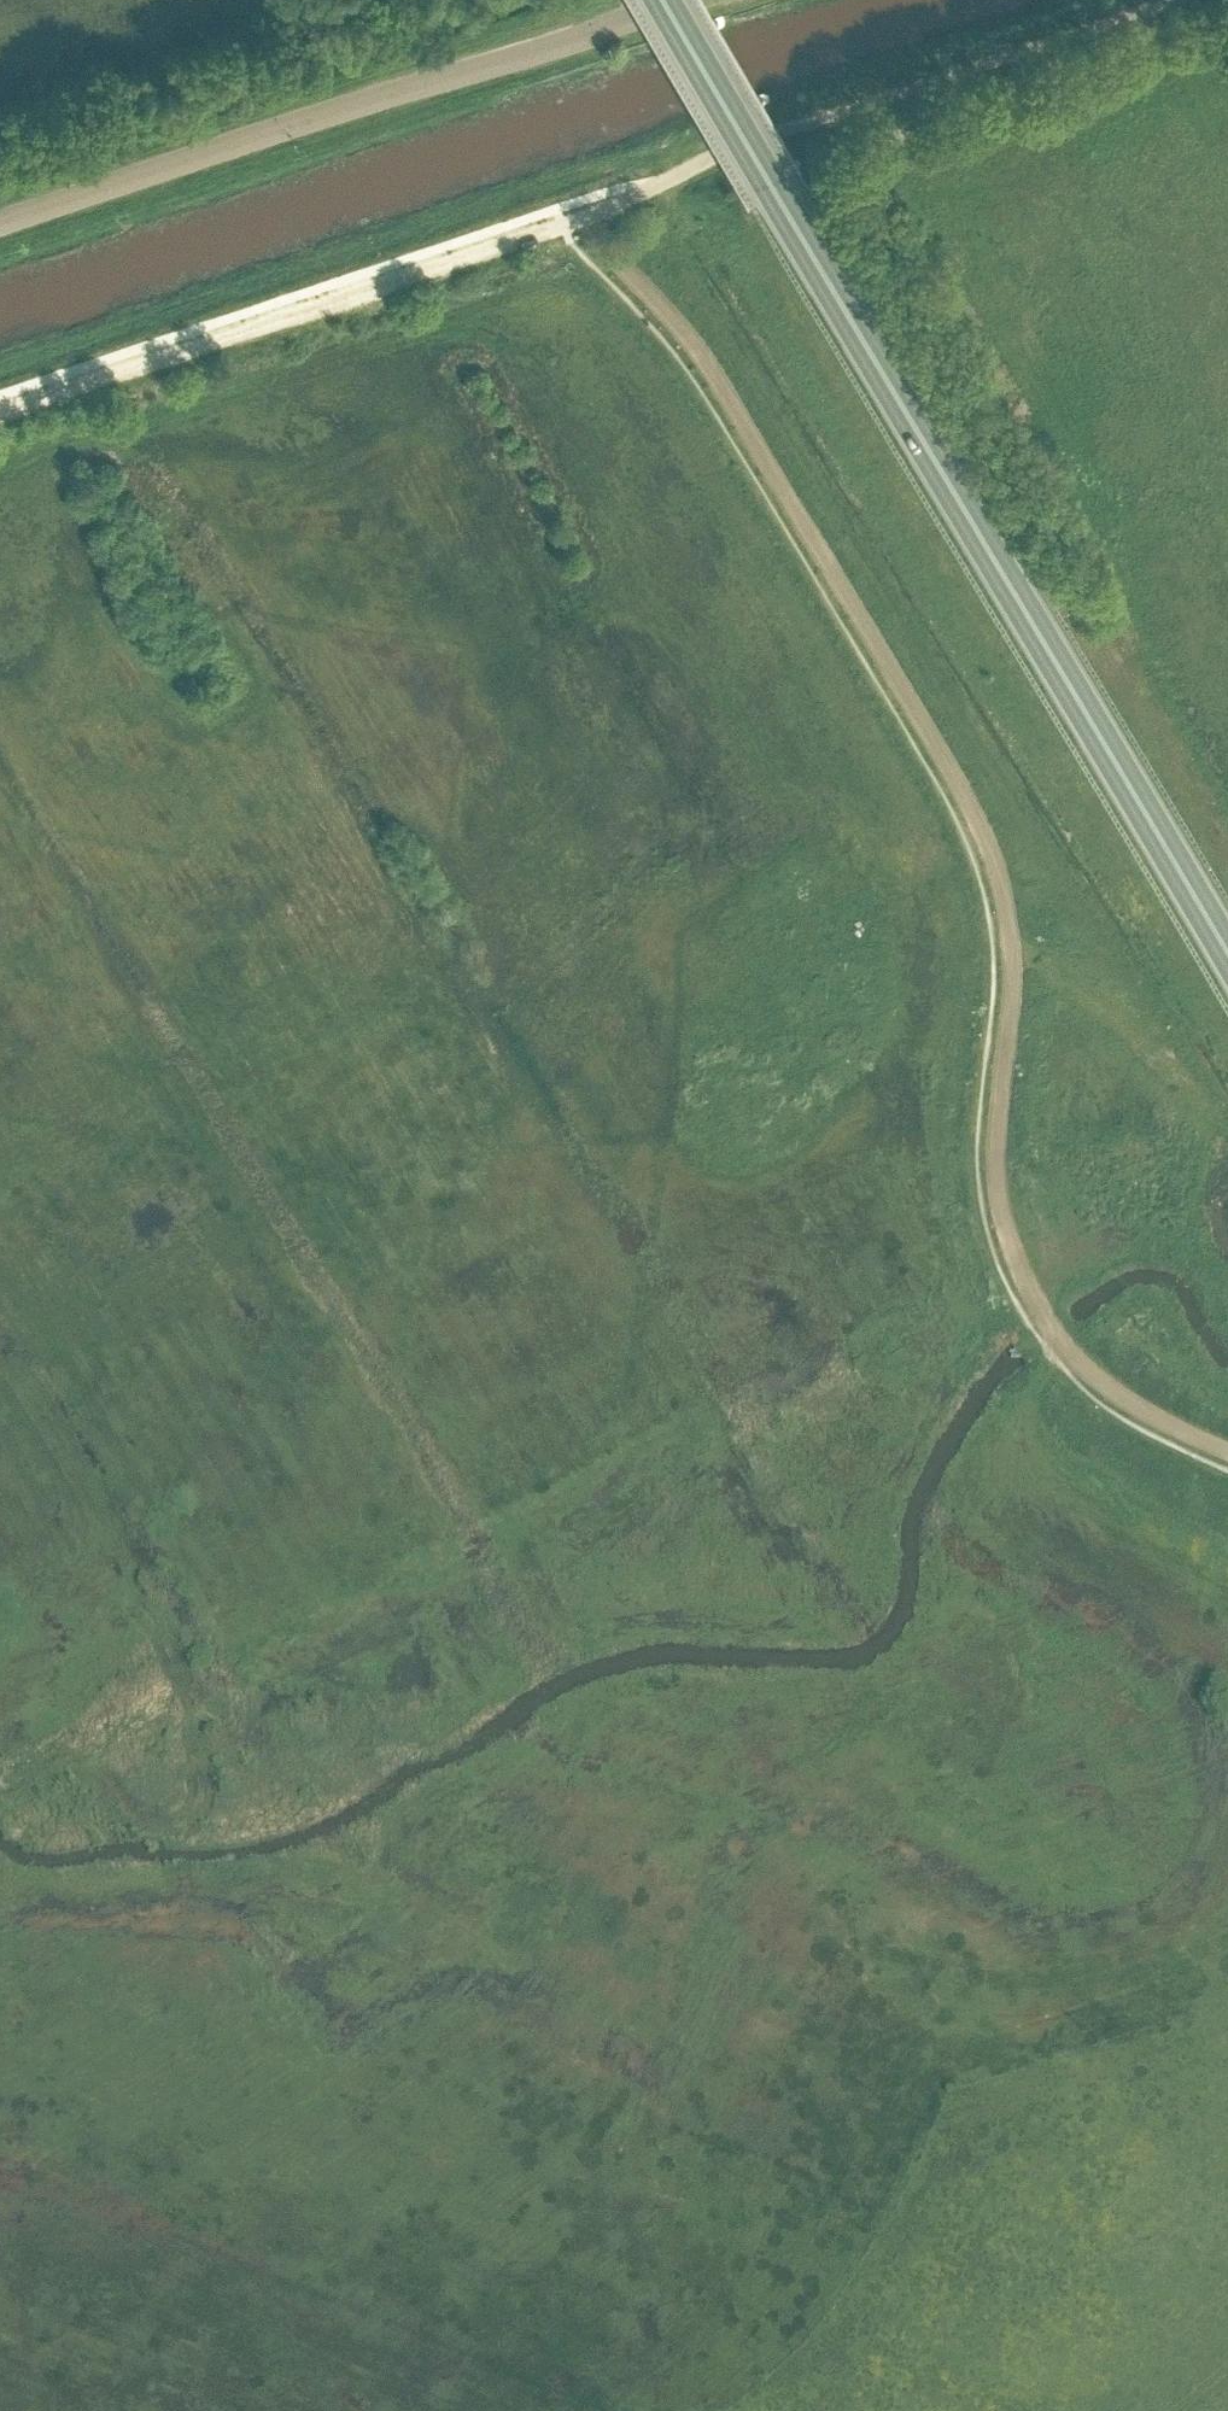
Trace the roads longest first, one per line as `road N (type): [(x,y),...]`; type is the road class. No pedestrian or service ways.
road 1 (track): [(576,217),(682,333),(725,396),(967,797),(1001,874),(1013,971),(992,1167),(998,1213),(1025,1287),(1053,1338),(1104,1387),(1227,1456)]
road 2 (trunk): [(1227,953),(664,0)]
road 3 (tertiary): [(0,219),(692,0)]
road 4 (unclassified): [(564,222),(701,159),(1174,0)]
road 5 (track): [(0,410),(564,222)]

